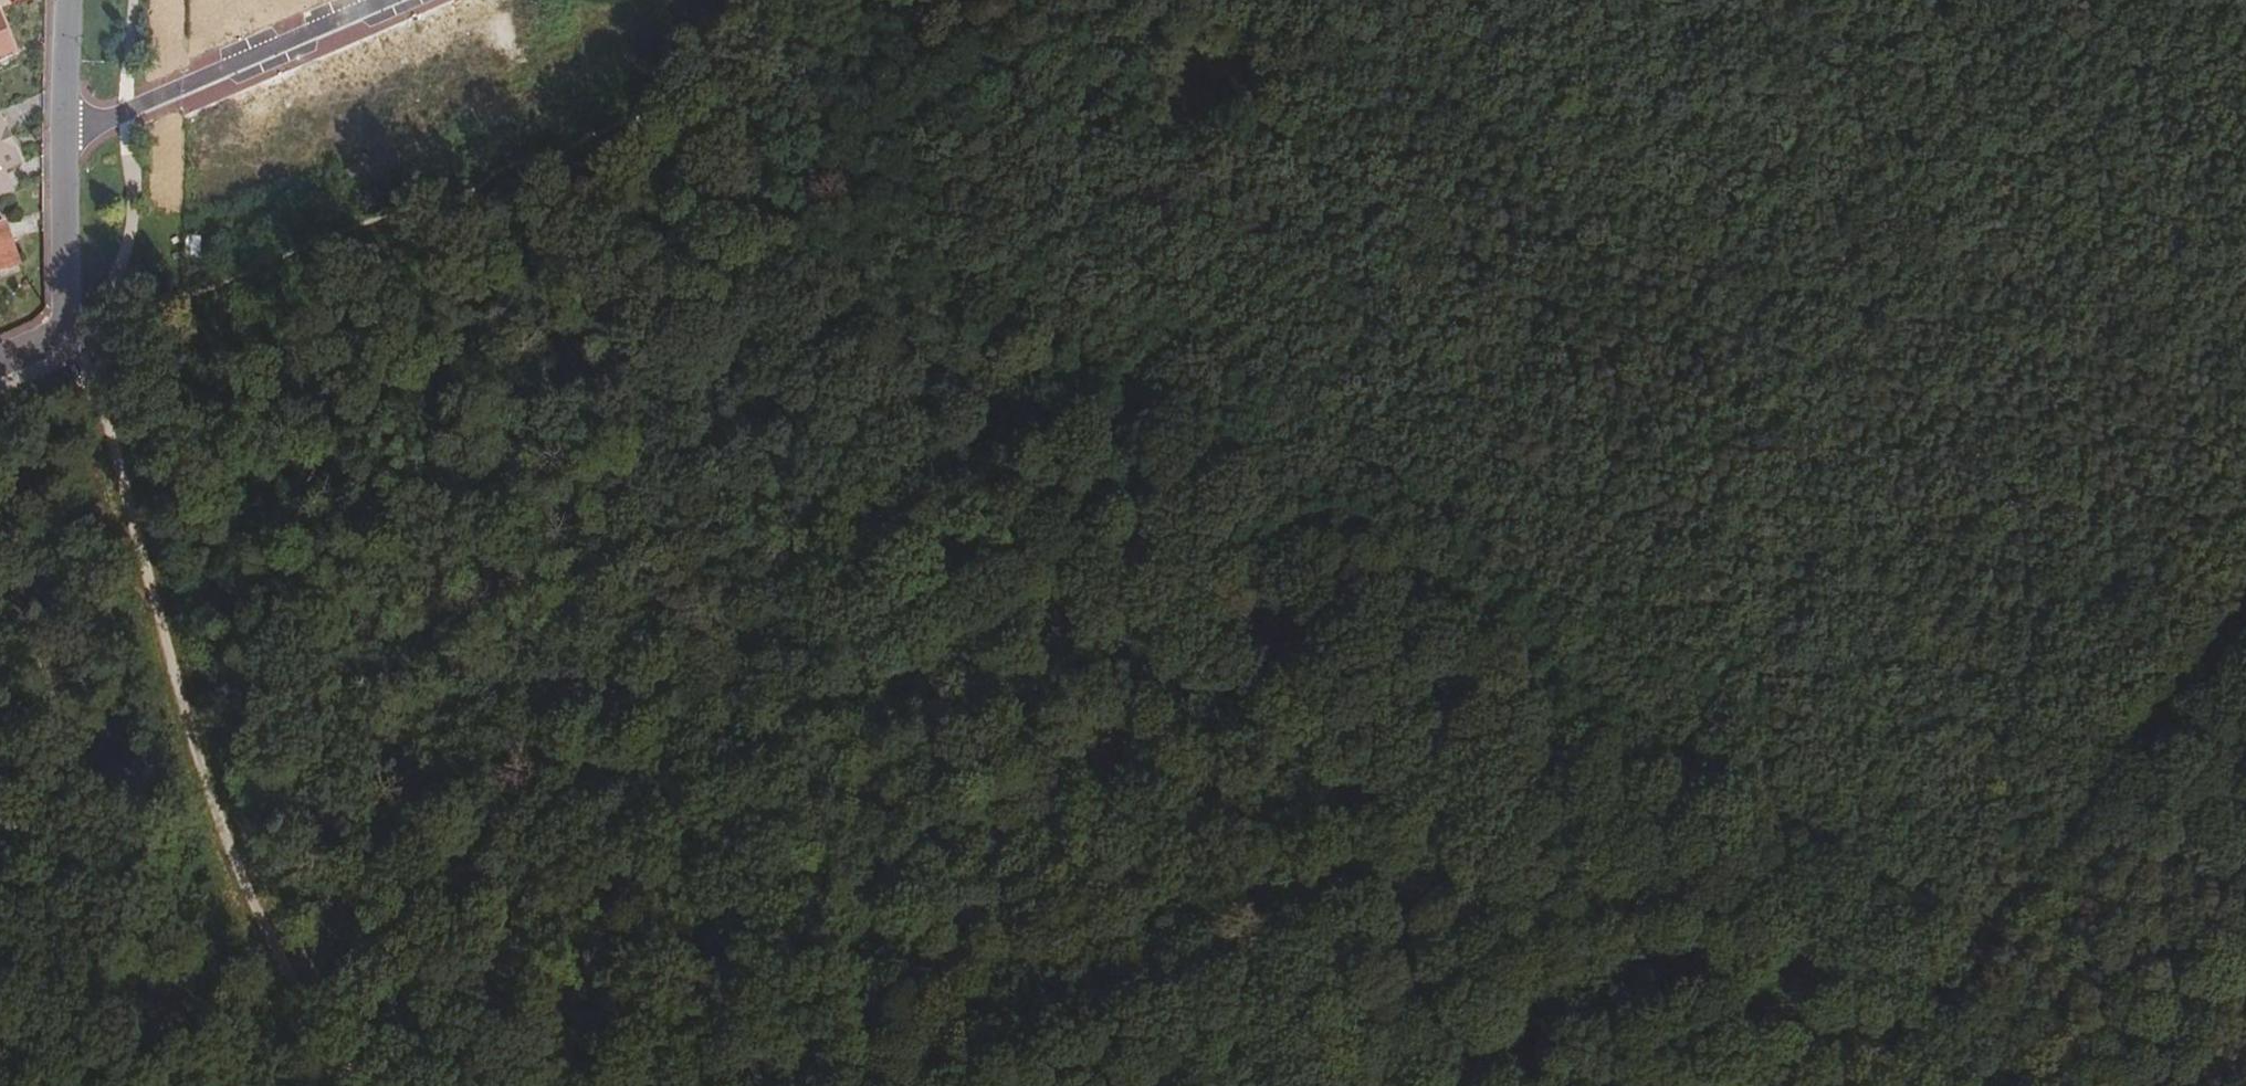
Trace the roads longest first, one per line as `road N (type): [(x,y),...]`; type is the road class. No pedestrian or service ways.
road 1 (track): [(61,316),(634,125),(673,105),(812,0)]
road 2 (track): [(76,355),(136,511),(266,933),(362,1085)]
road 3 (track): [(2245,602),(1880,1085)]
road 4 (residential): [(387,0),(120,120),(68,131)]
road 5 (residential): [(0,346),(61,316),(68,131)]
road 6 (residential): [(68,131),(72,0)]

